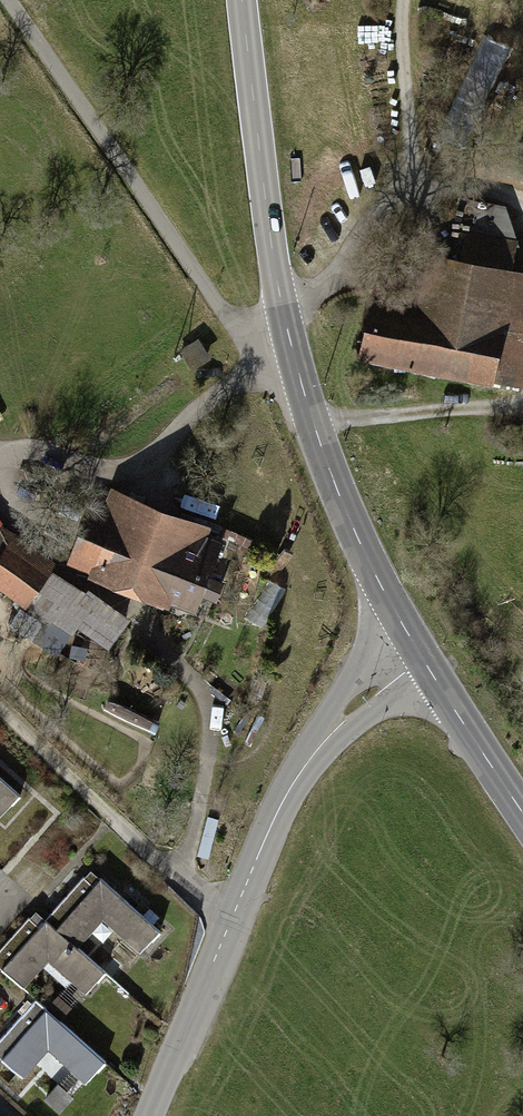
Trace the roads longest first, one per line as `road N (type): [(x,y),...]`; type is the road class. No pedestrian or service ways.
road 1 (tertiary): [(422,660),(345,515),(292,353),(241,0)]
road 2 (unclassified): [(422,660),(360,701),(300,773),(150,1115)]
road 3 (track): [(292,353),(267,358),(221,312),(6,0)]
road 4 (tertiary): [(522,813),(422,660)]

